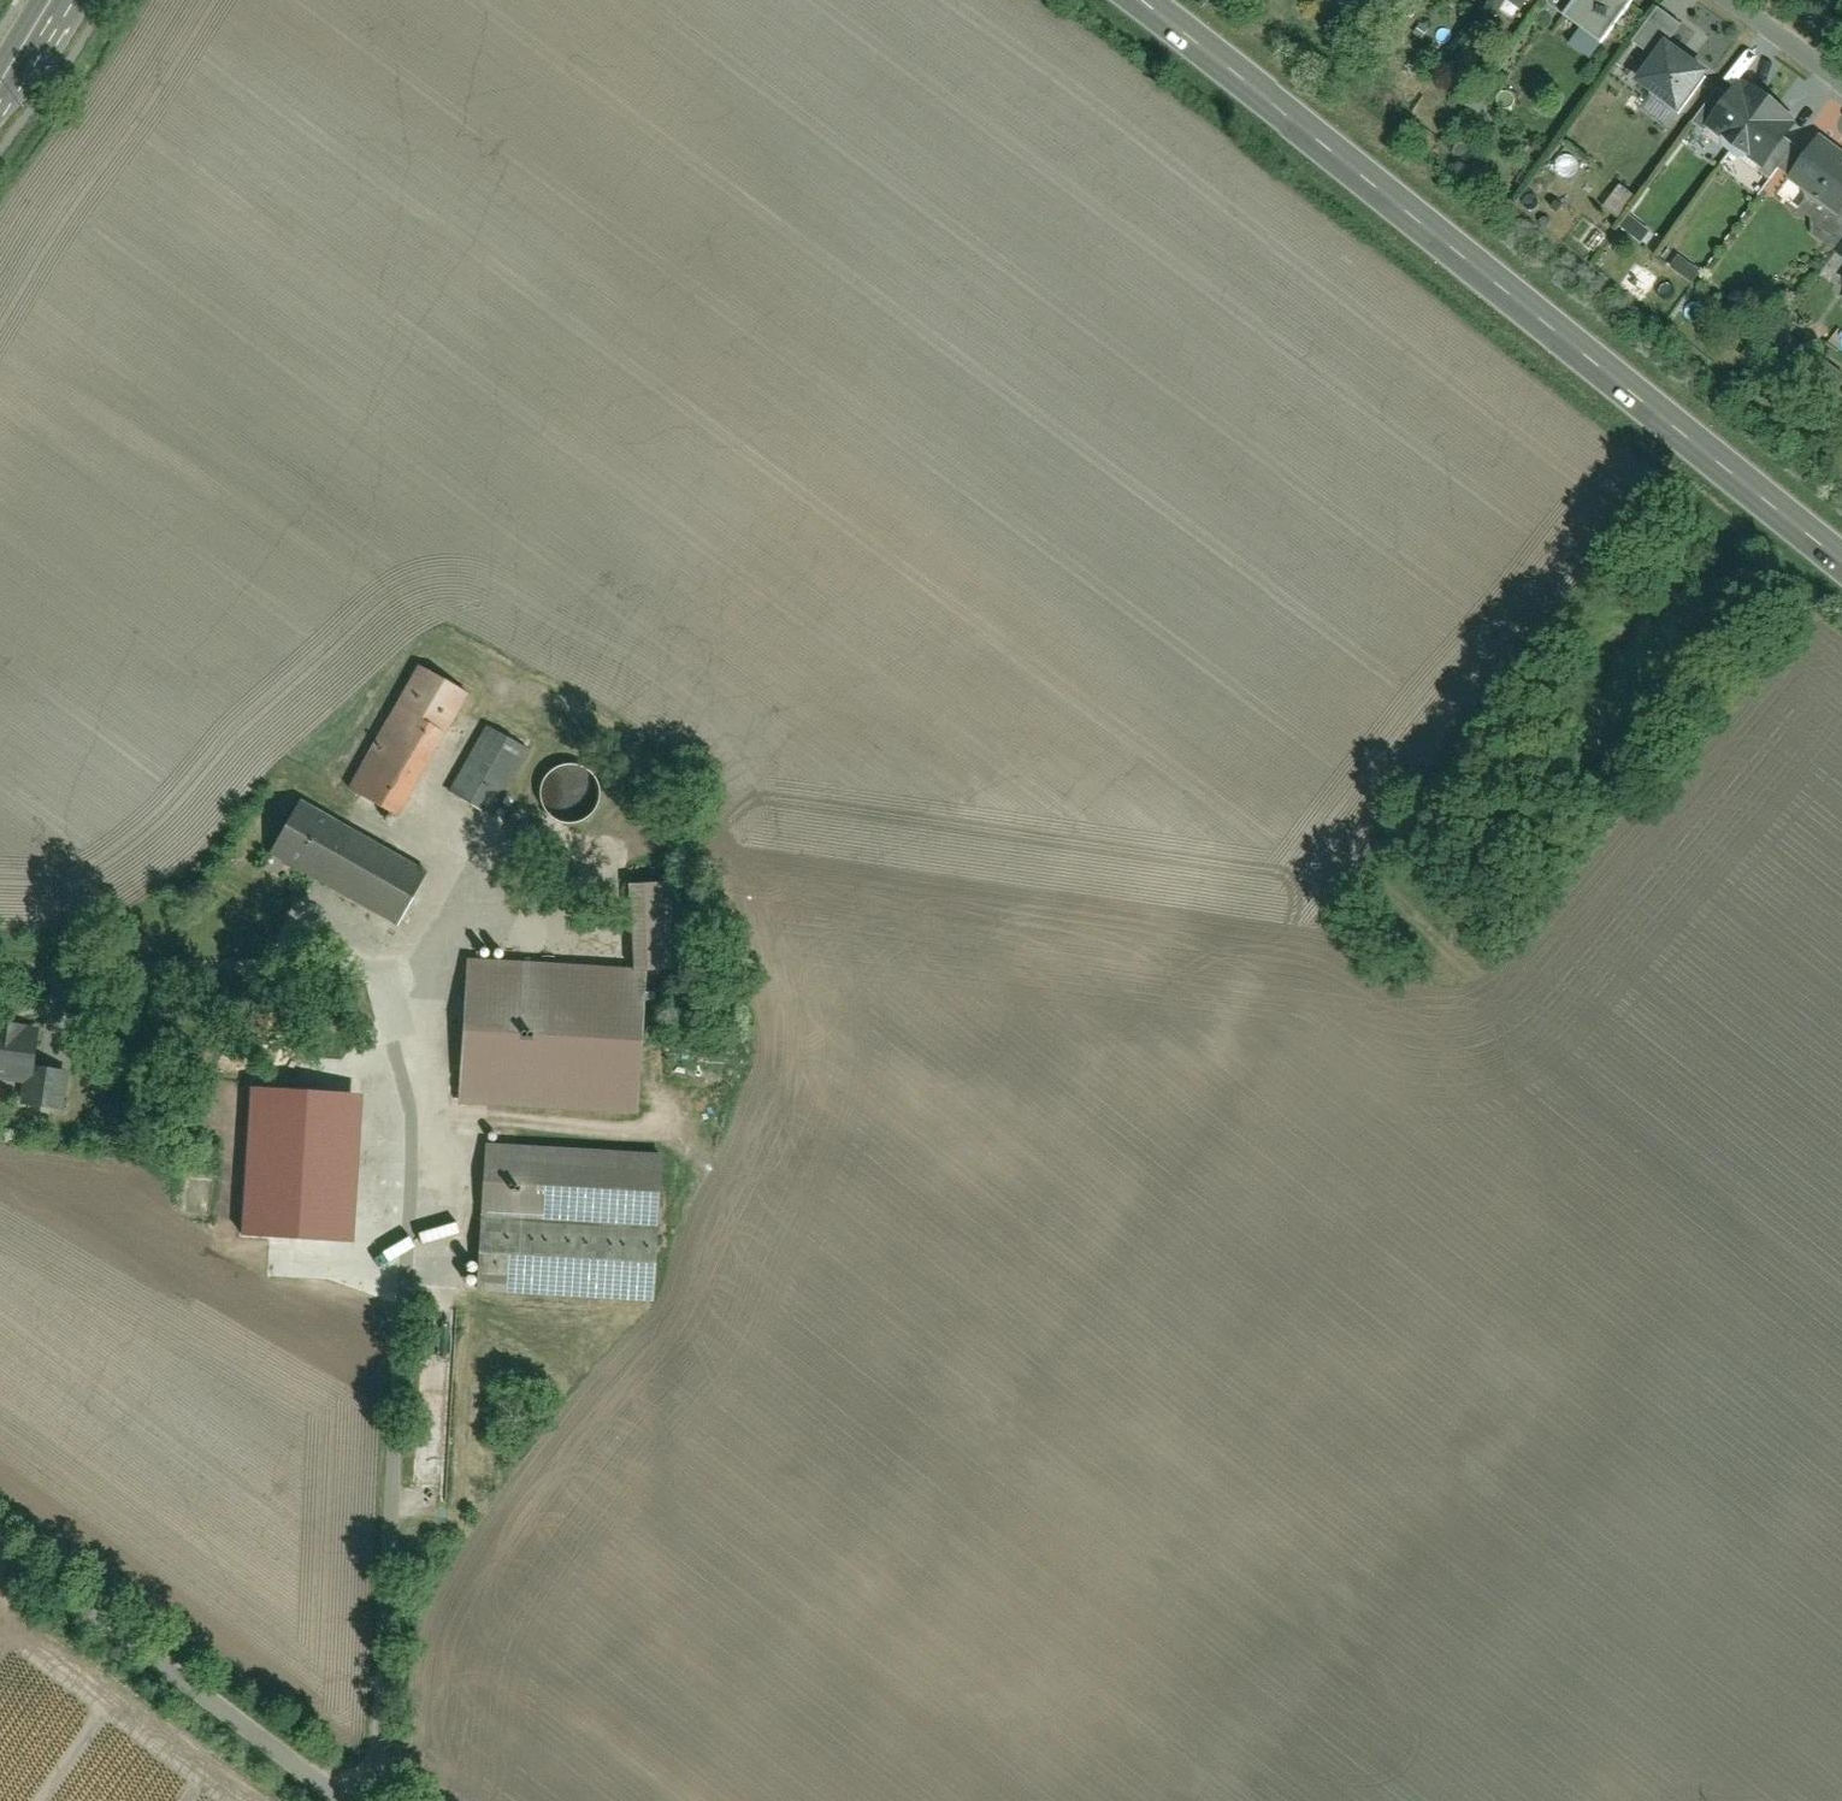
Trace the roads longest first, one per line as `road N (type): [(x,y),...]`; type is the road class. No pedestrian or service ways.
road 1 (primary): [(1144,0),(1841,558)]
road 2 (residential): [(0,1540),(353,1800)]

